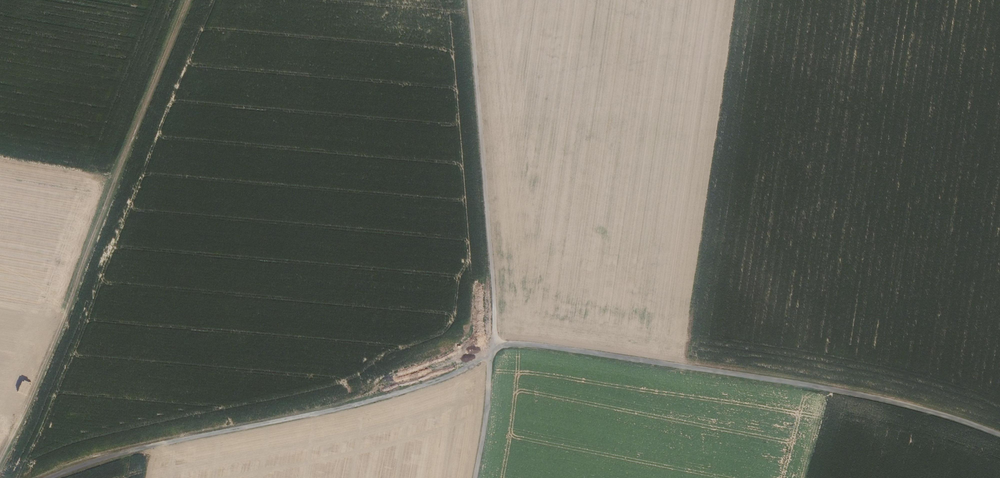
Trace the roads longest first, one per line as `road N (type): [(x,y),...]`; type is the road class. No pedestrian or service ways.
road 1 (track): [(46,477),(125,452),(364,401),(518,343),(818,387),(999,435)]
road 2 (track): [(193,0),(0,457)]
road 3 (track): [(466,0),(495,349),(475,477)]

